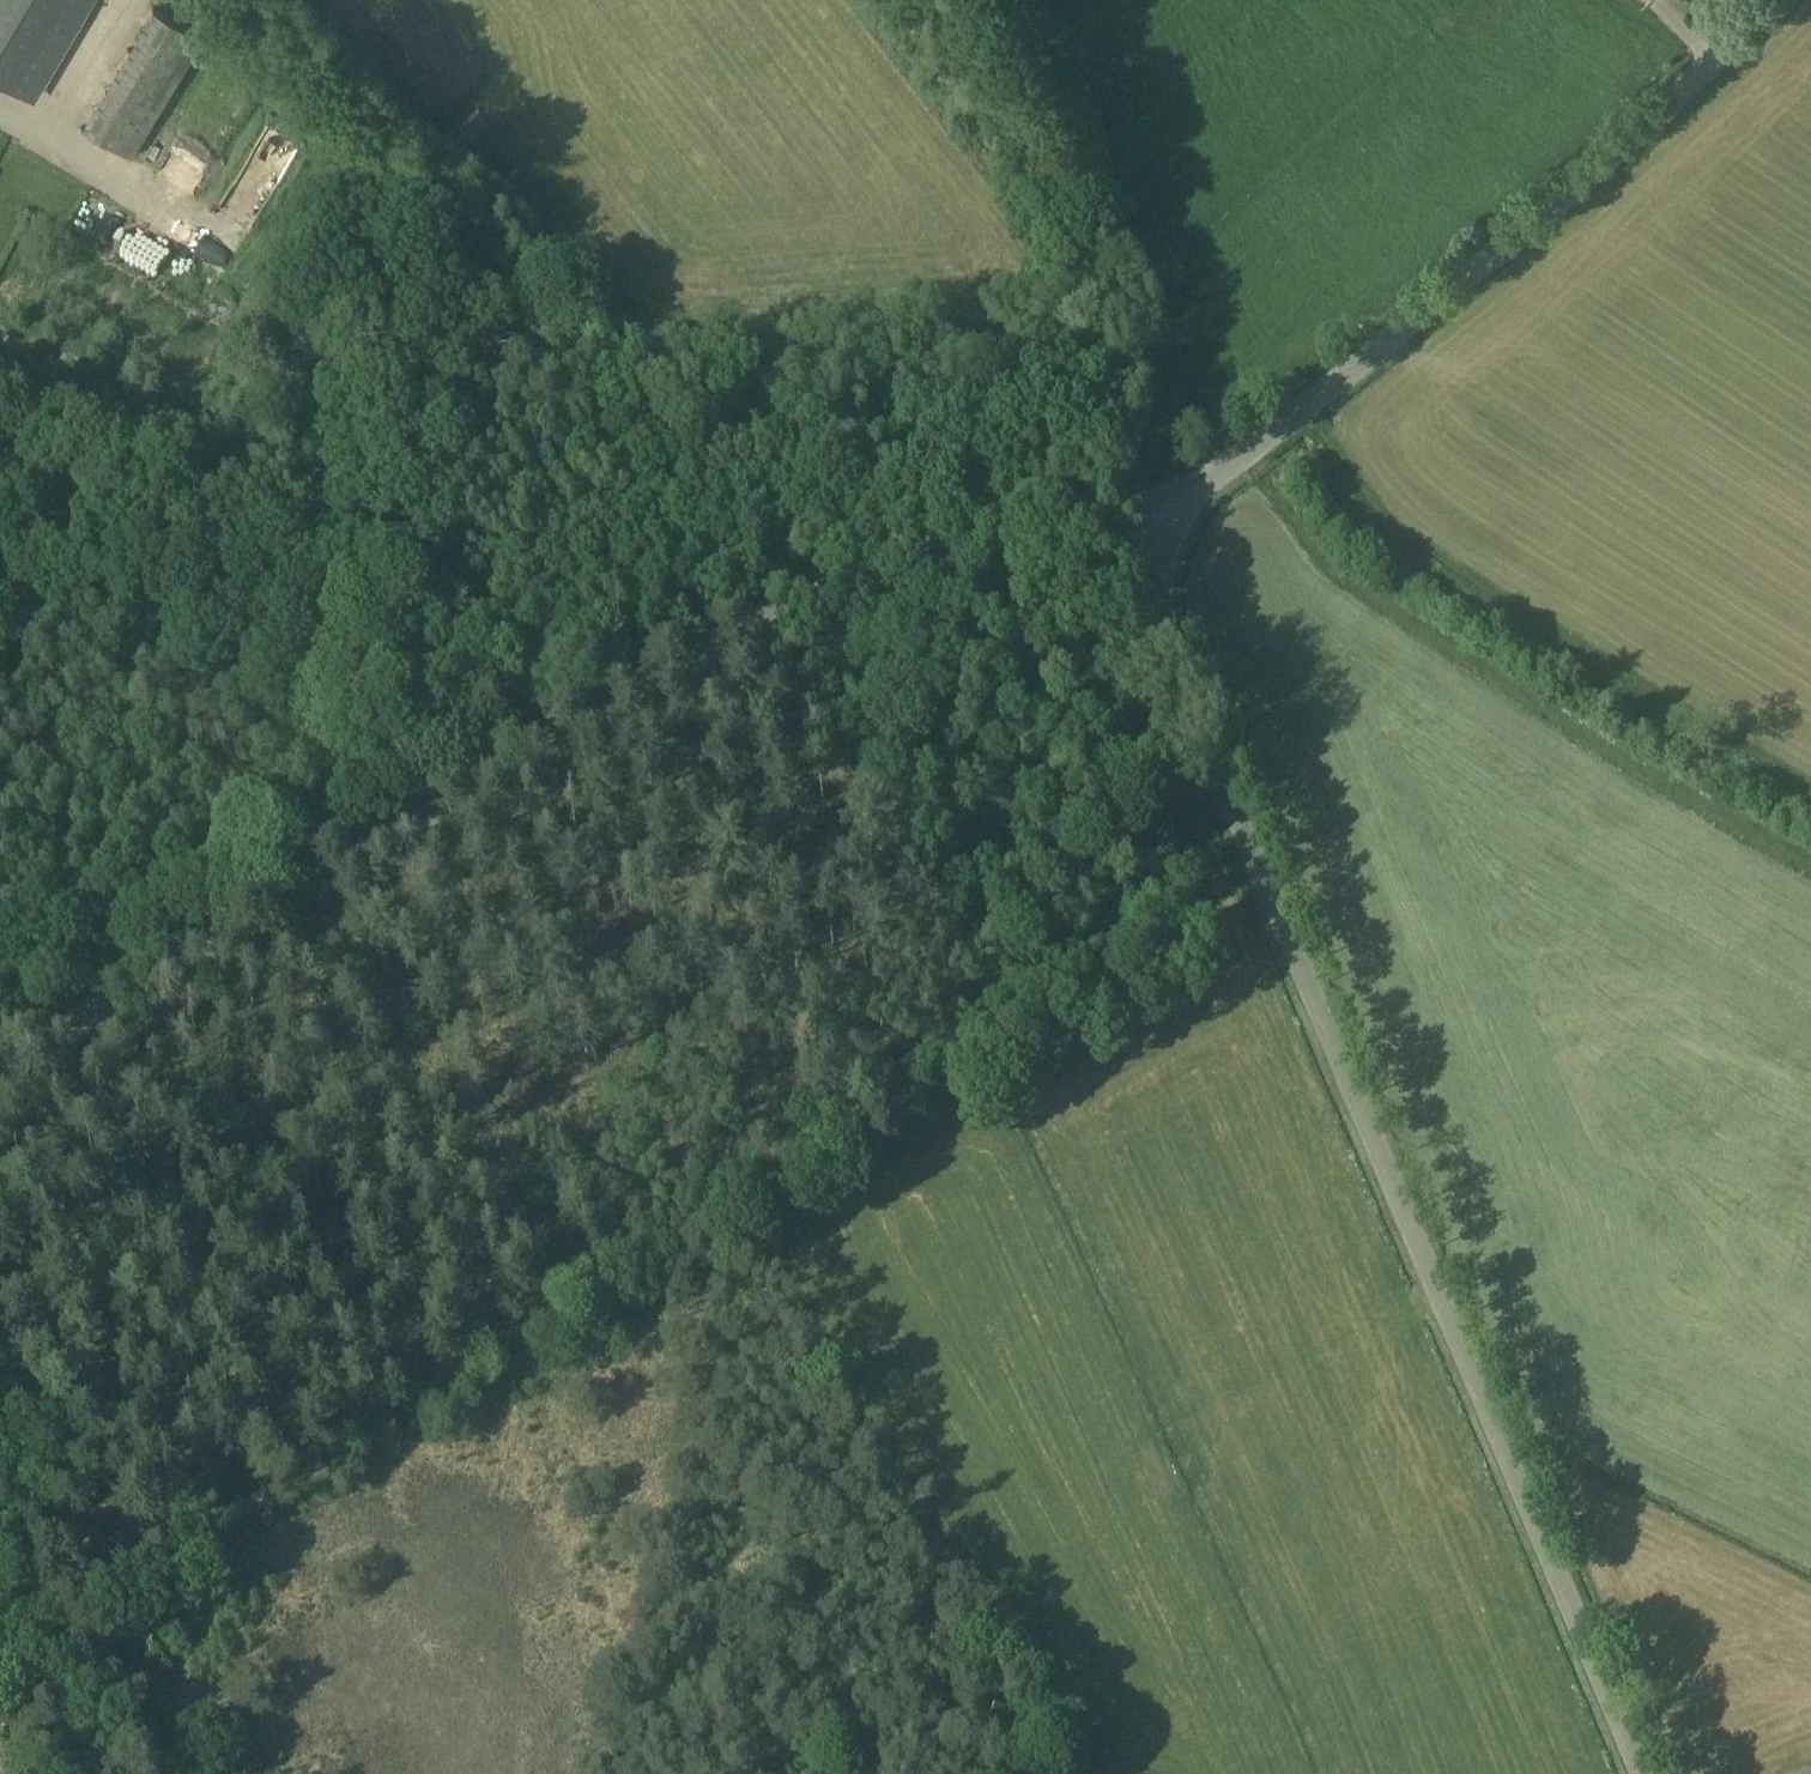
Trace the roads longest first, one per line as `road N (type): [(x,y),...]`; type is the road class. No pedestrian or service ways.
road 1 (unclassified): [(1640,1773),(1184,695),(1166,637),(1152,503)]
road 2 (tertiary): [(0,1069),(827,576),(930,538),(1152,503)]
road 3 (tertiary): [(1152,503),(1209,481),(1503,249),(1776,0)]

